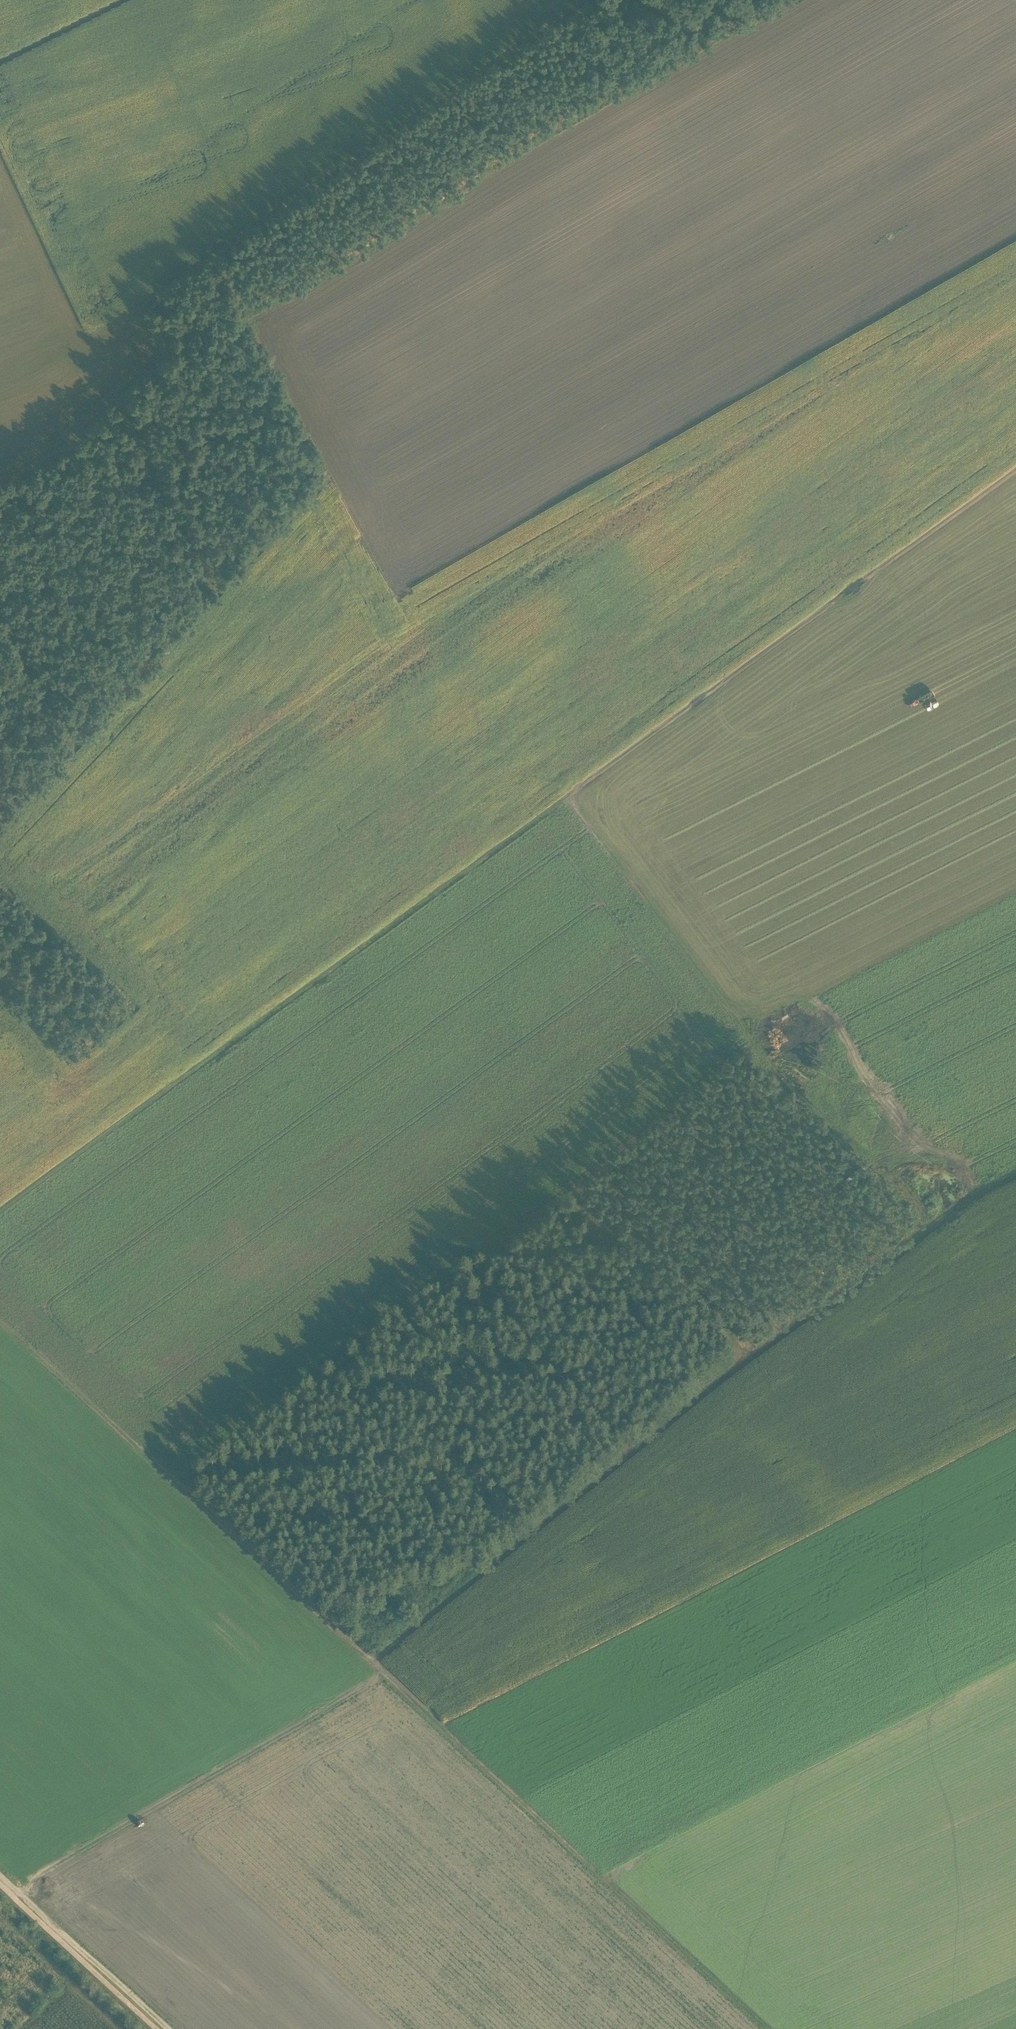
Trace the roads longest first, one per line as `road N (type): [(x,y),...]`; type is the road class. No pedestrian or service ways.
road 1 (track): [(170,2028),(0,1873)]

